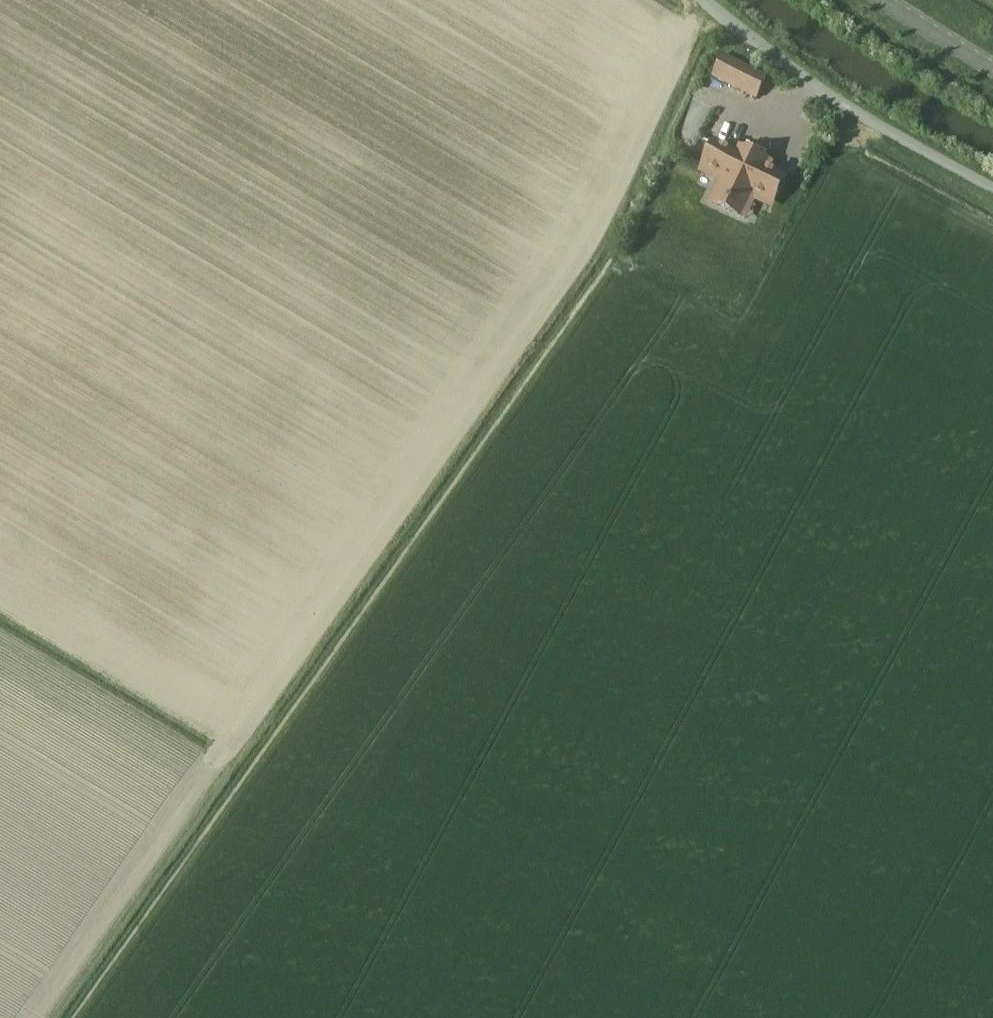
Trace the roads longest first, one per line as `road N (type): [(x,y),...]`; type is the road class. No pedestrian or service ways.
road 1 (unclassified): [(704,0),(846,106),(992,185)]
road 2 (unclassified): [(992,71),(882,0)]

